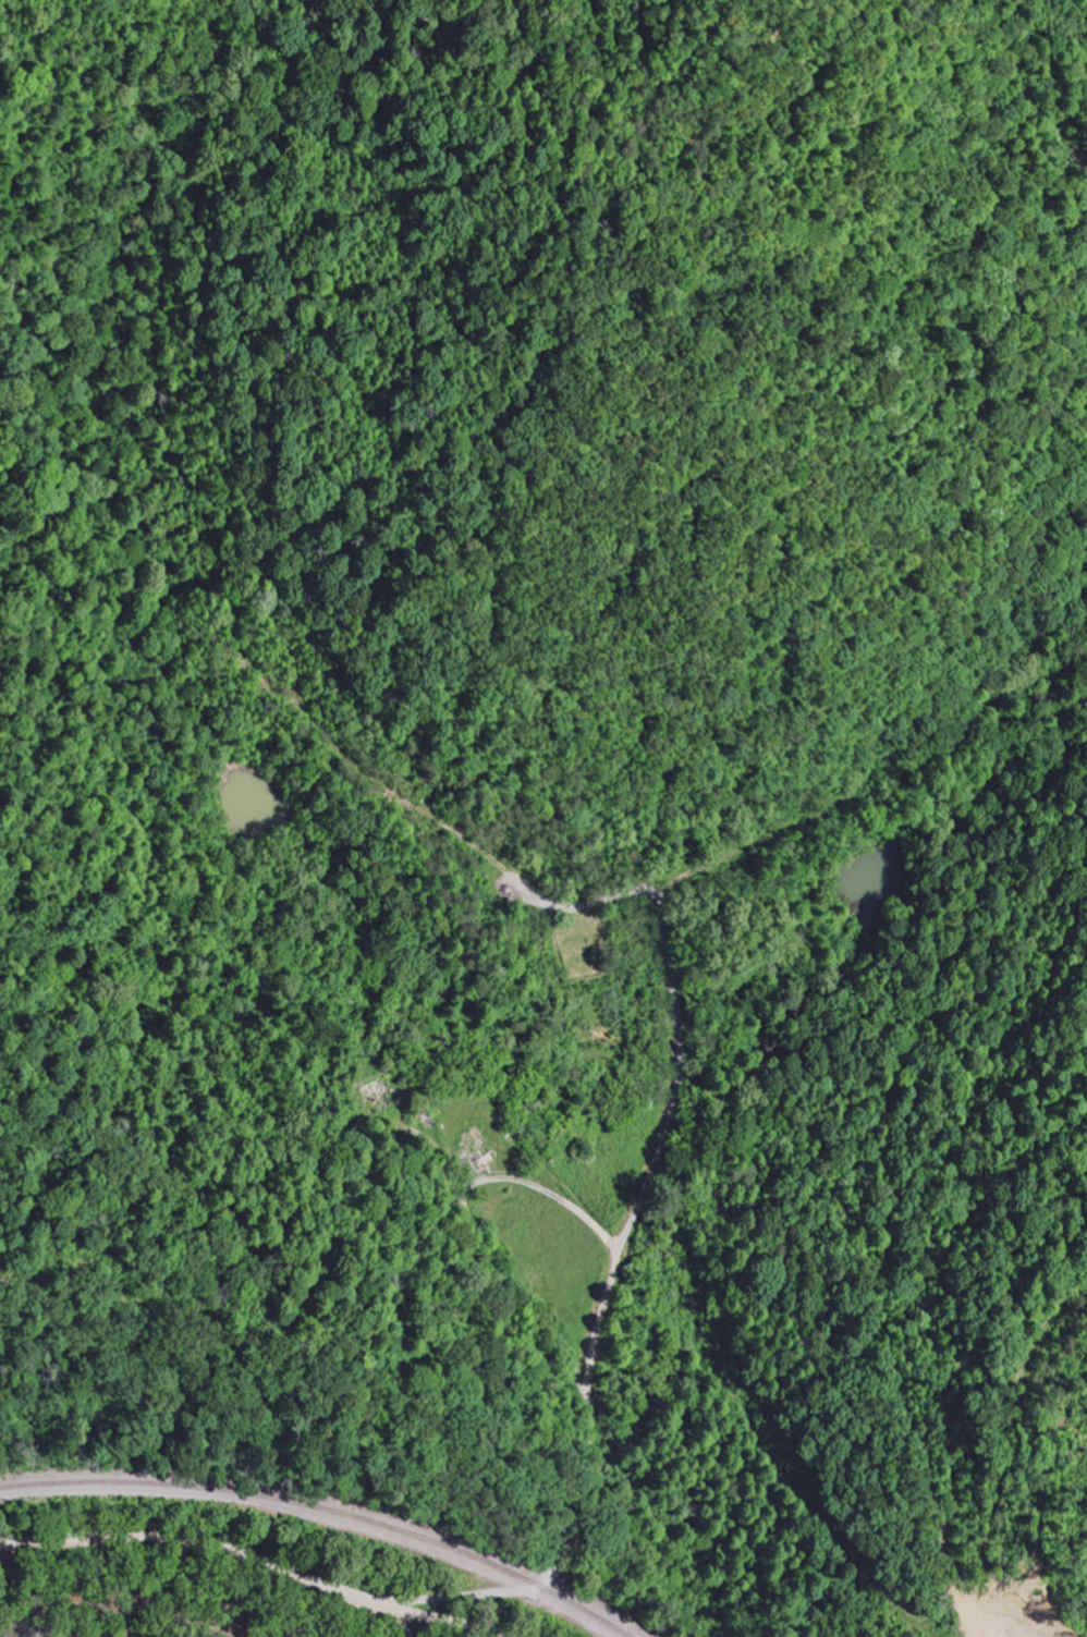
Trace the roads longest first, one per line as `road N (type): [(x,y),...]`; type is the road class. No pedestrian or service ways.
road 1 (residential): [(395,1608),(521,1592),(549,1578),(567,1554),(586,1462),(589,1375),(613,1276),(608,1246),(552,1194),(576,1131)]
road 2 (residential): [(0,1544),(197,1542),(507,1636)]

